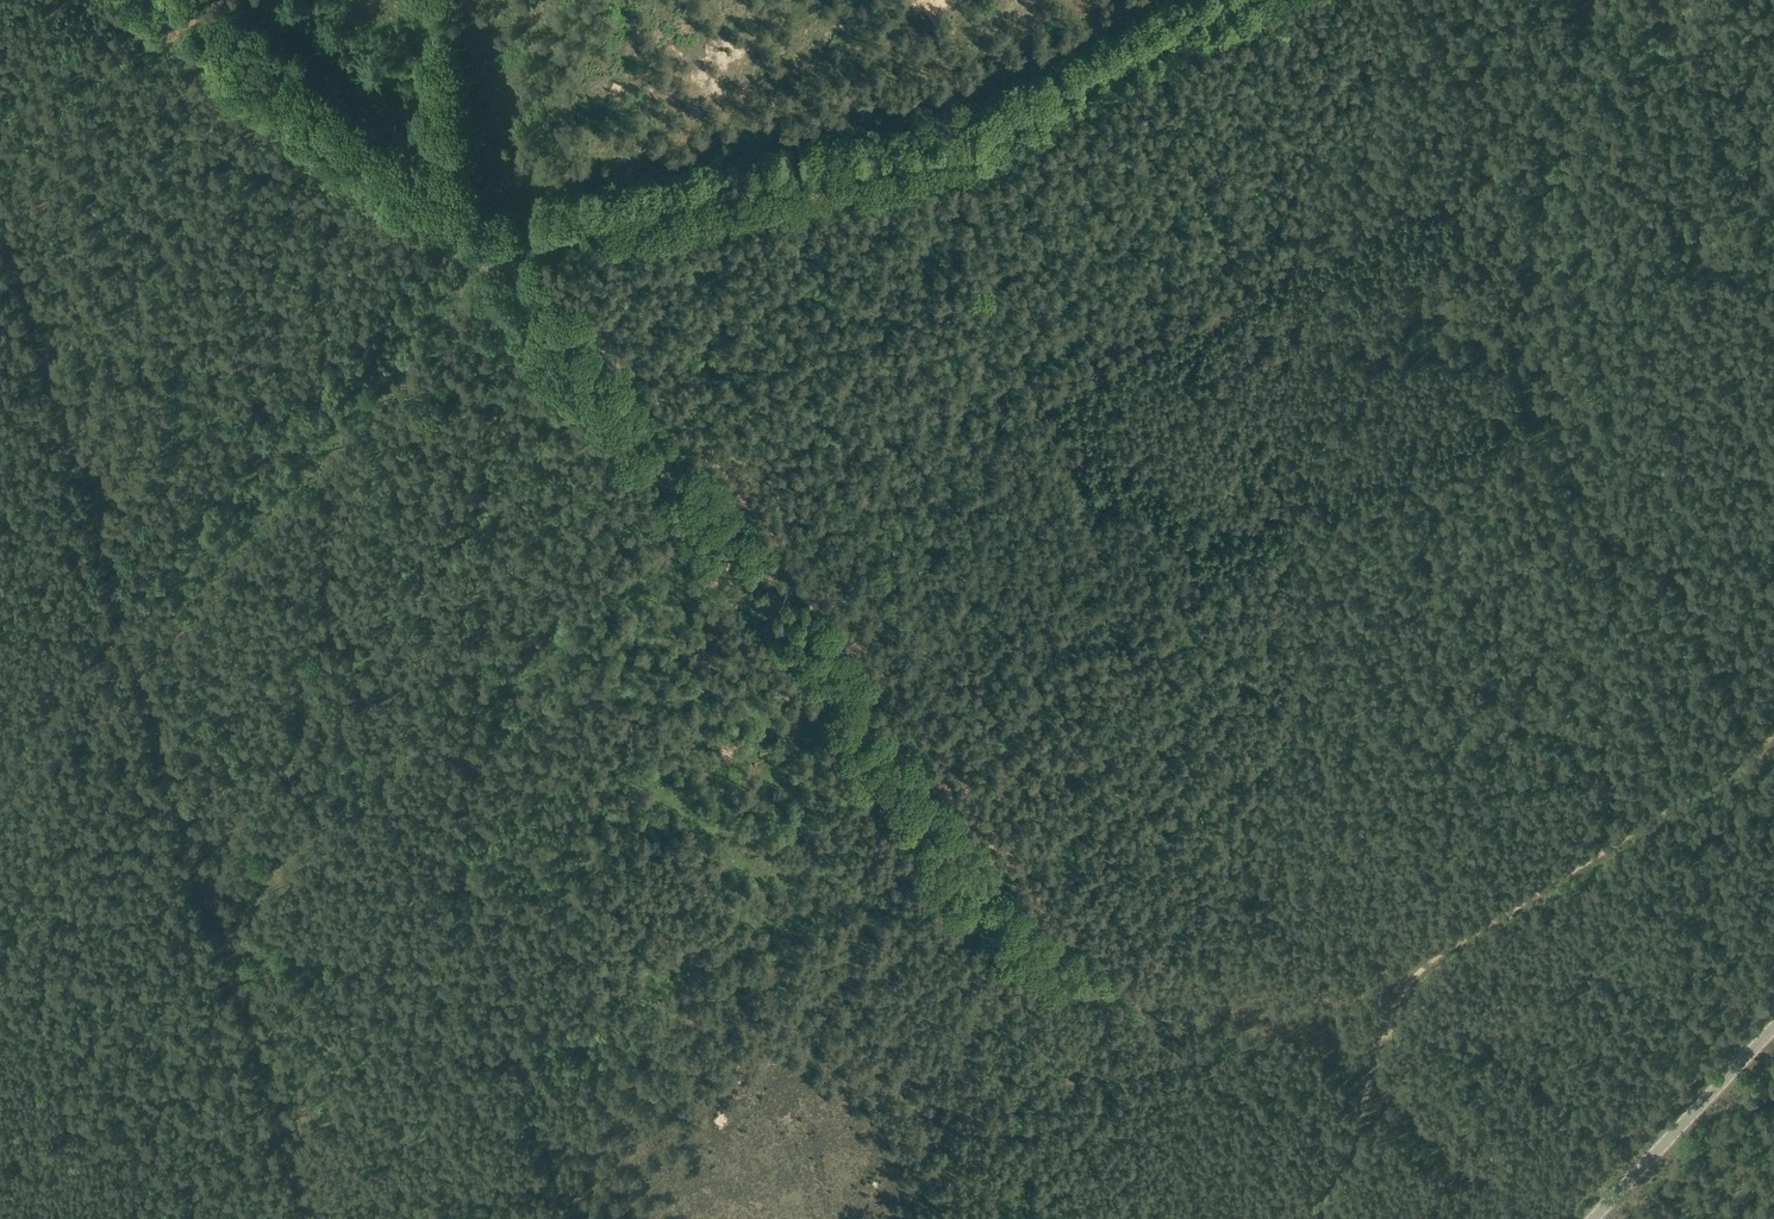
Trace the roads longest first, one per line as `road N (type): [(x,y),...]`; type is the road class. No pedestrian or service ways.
road 1 (track): [(1289,1218),(1312,1202),(1344,1150),(1393,1011),(1416,976),(1773,737)]
road 2 (tertiary): [(1594,1218),(1773,1028)]

